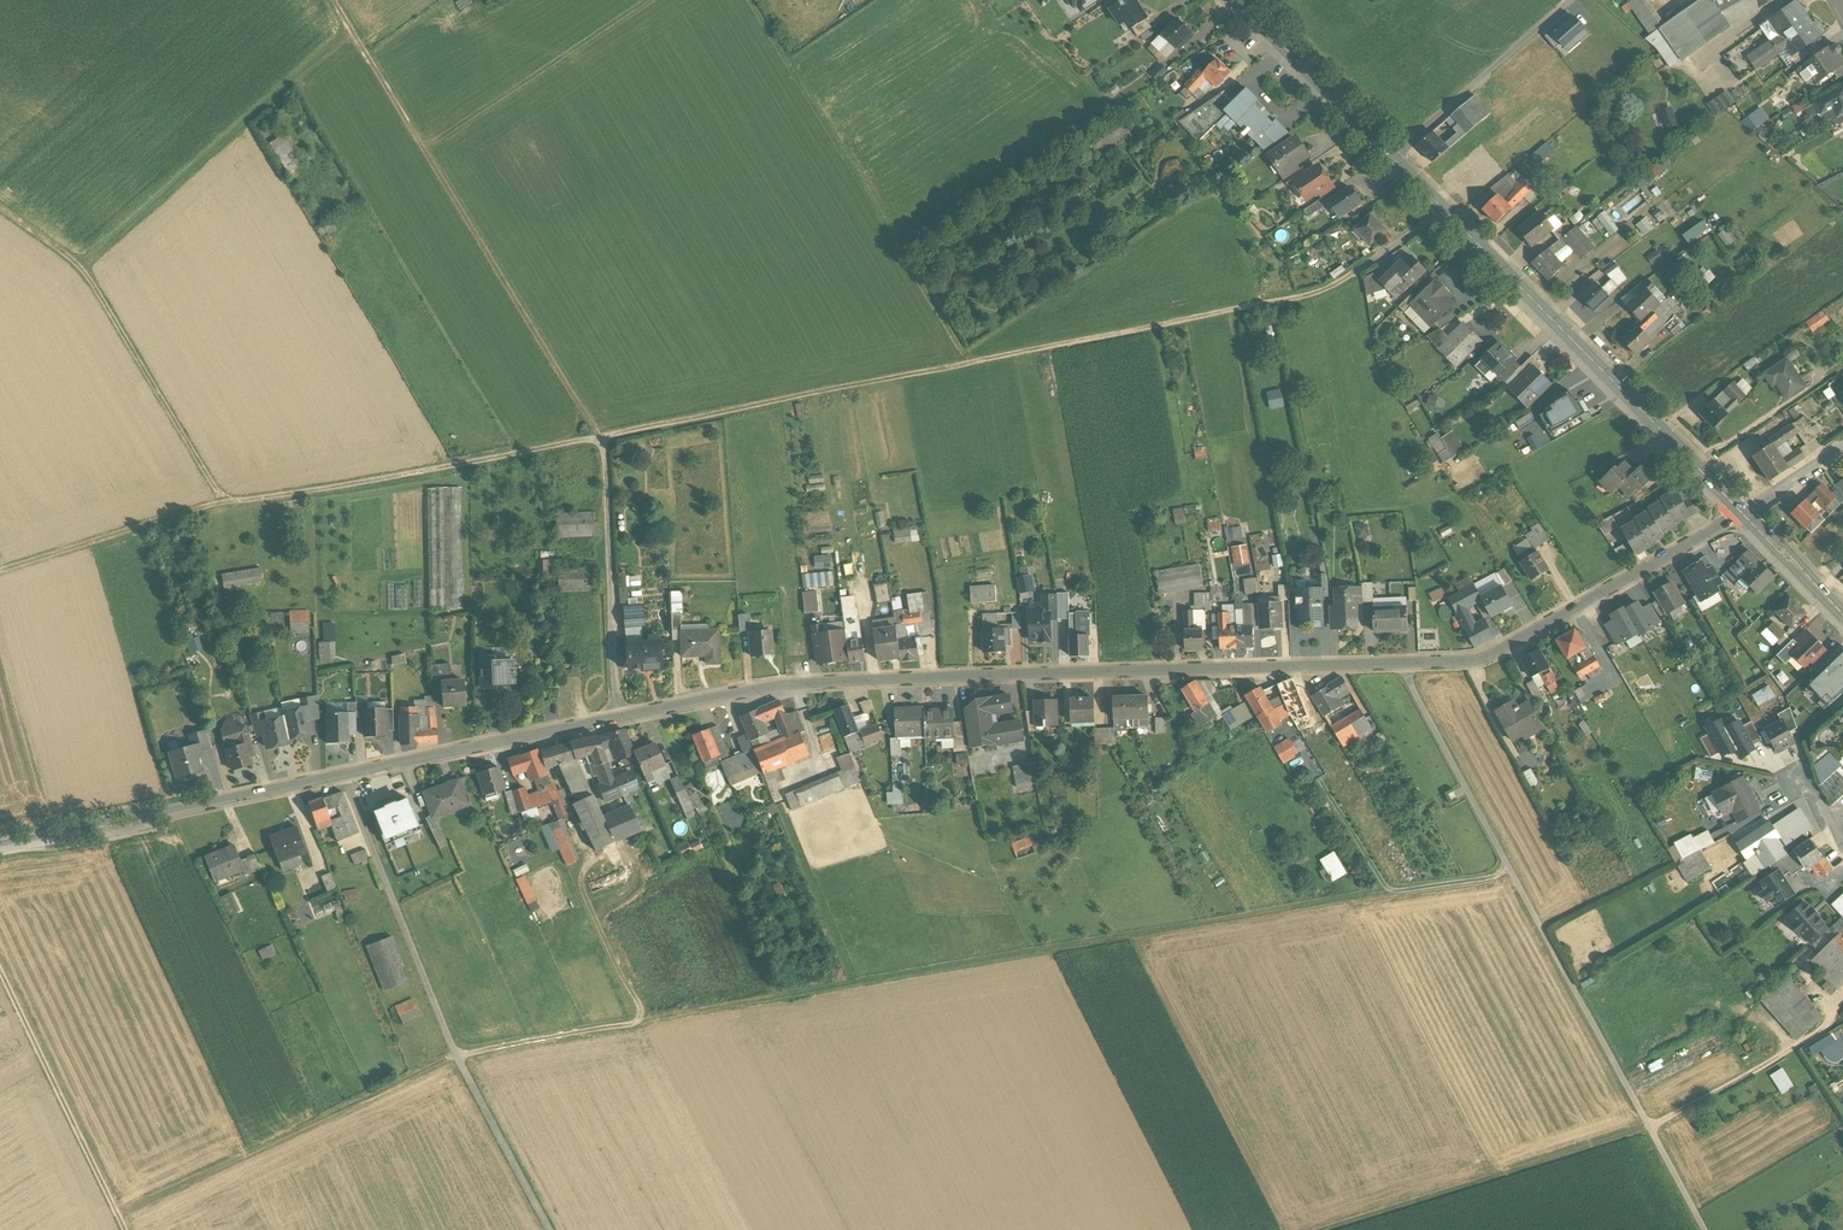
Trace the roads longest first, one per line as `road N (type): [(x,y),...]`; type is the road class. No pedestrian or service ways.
road 1 (track): [(0,572),(226,503),(395,479),(1310,295),(1342,282),(1443,209)]
road 2 (unclassified): [(345,776),(806,682),(1482,660),(1732,519)]
road 3 (track): [(335,0),(604,437),(616,719)]
road 4 (track): [(654,1028),(1399,892)]
road 5 (track): [(125,1223),(448,1069),(654,1028),(589,898)]
road 6 (track): [(1401,662),(1708,1229)]
road 7 (track): [(1837,1021),(1651,1127),(1352,1229)]
road 8 (primary): [(1742,514),(1391,157)]
road 9 (track): [(553,1229),(459,1056),(345,776)]
road 10 (track): [(753,0),(973,362)]
road 11 (track): [(0,210),(83,271),(226,503)]
road 12 (track): [(352,30),(83,271)]
road 13 (track): [(128,1229),(0,972)]
road 14 (track): [(648,0),(424,148)]
road 15 (residential): [(1572,0),(1391,157)]
road 16 (track): [(1509,869),(1399,892),(1330,792)]
road 17 (primary): [(1391,157),(1237,0)]
road 18 (residential): [(345,776),(158,814)]
road 19 (primary): [(1842,615),(1789,551),(1745,518)]
road 20 (primary): [(1745,518),(1842,616)]
road 21 (residential): [(1842,447),(1742,514)]

